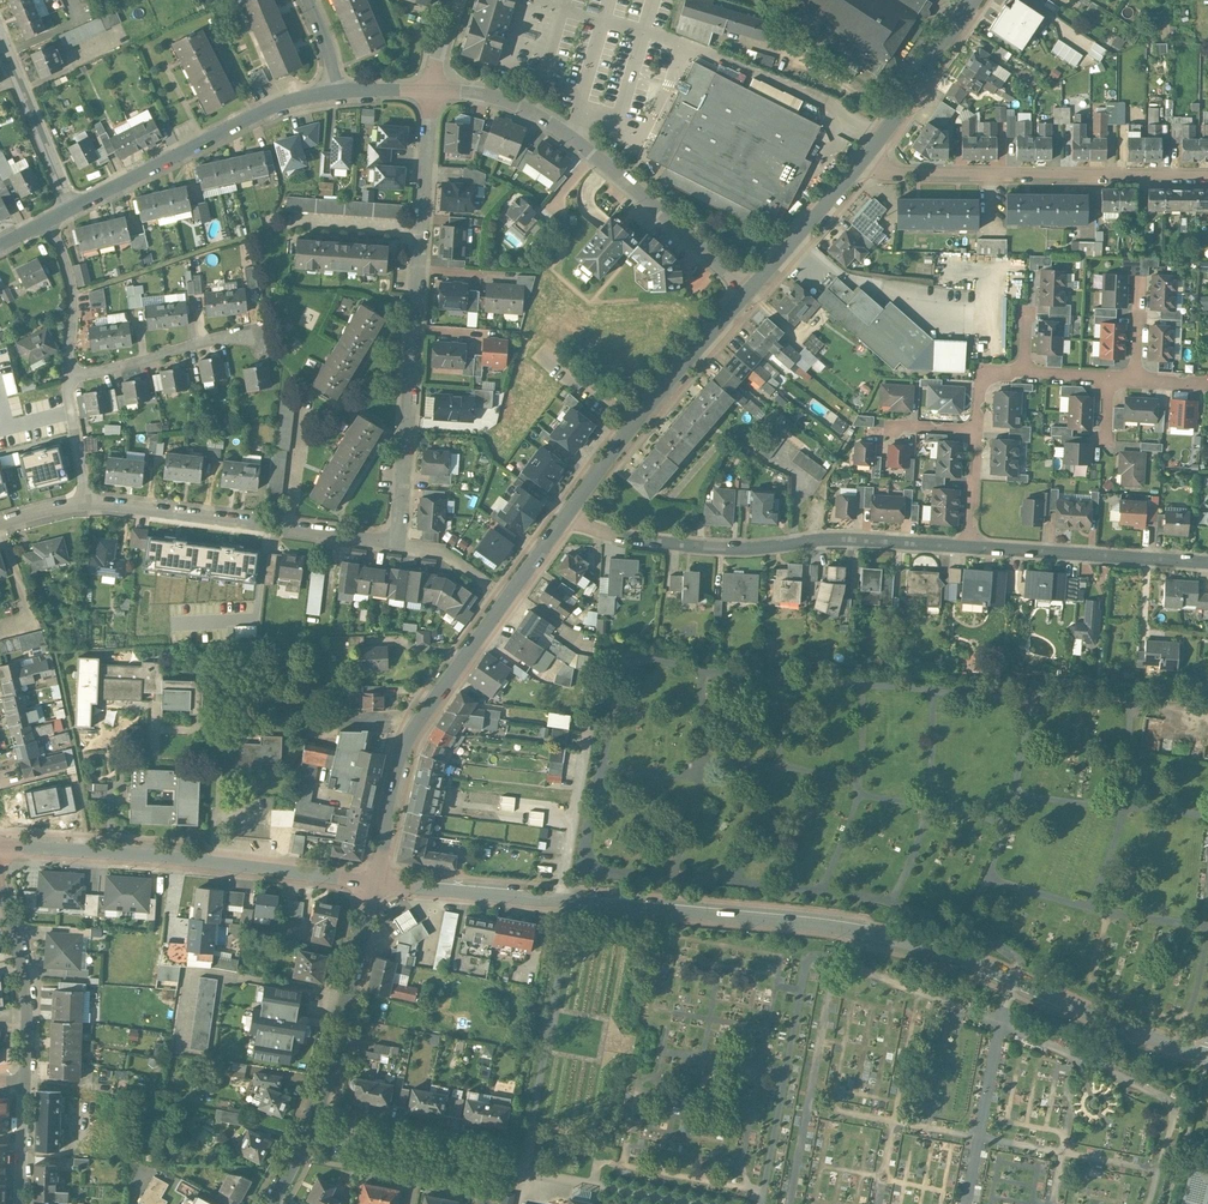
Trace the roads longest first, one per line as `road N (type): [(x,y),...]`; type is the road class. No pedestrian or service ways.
road 1 (residential): [(378,881),(830,923),(943,953),(1207,1053)]
road 2 (residential): [(89,499),(397,542),(432,88)]
road 3 (residential): [(378,881),(401,754),(414,726),(567,515)]
road 4 (residential): [(968,544),(827,536),(730,544),(619,532),(567,515)]
road 5 (residential): [(432,88),(489,94),(568,130),(751,286)]
road 6 (residential): [(0,846),(163,855),(378,881)]
road 7 (residential): [(857,170),(1207,174)]
road 8 (residential): [(567,515),(751,286)]
road 9 (residential): [(73,205),(269,108),(341,87)]
road 10 (residential): [(309,1131),(378,881)]
road 11 (residential): [(1207,558),(968,544)]
road 12 (residential): [(30,1080),(34,988),(0,875)]
road 13 (residential): [(857,170),(972,0)]
road 14 (residential): [(67,380),(208,339),(259,333)]
road 15 (residential): [(0,32),(73,205)]
road 16 (residential): [(67,380),(74,290),(56,215)]
road 17 (residential): [(751,286),(857,170)]
road 18 (residential): [(25,1203),(30,1080)]
road 19 (residential): [(89,499),(67,380)]

